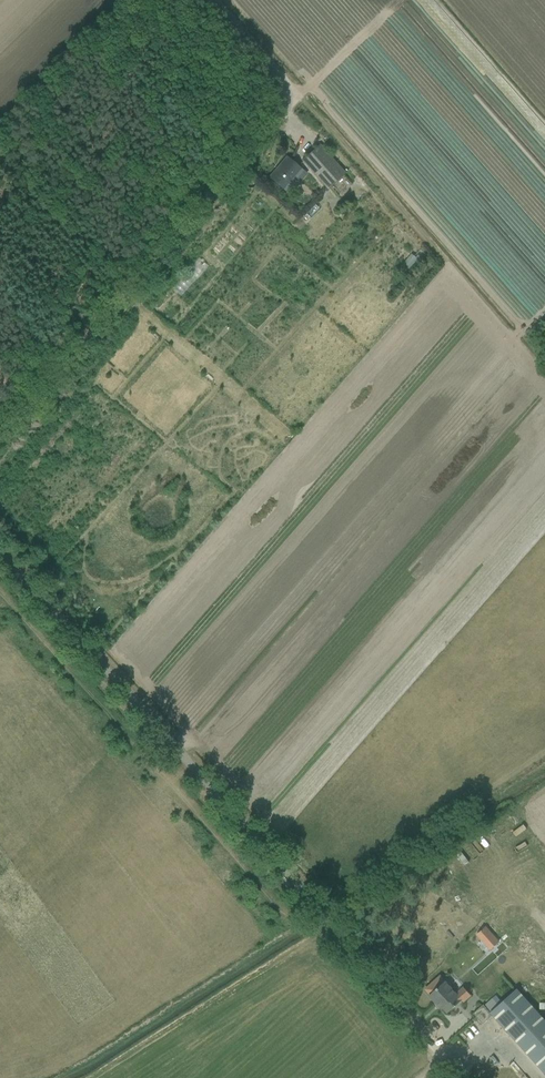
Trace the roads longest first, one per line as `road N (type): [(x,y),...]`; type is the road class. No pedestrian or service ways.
road 1 (unclassified): [(463,1077),(0,551)]
road 2 (unclassified): [(0,436),(293,96),(208,0)]
road 3 (track): [(293,96),(393,0)]

